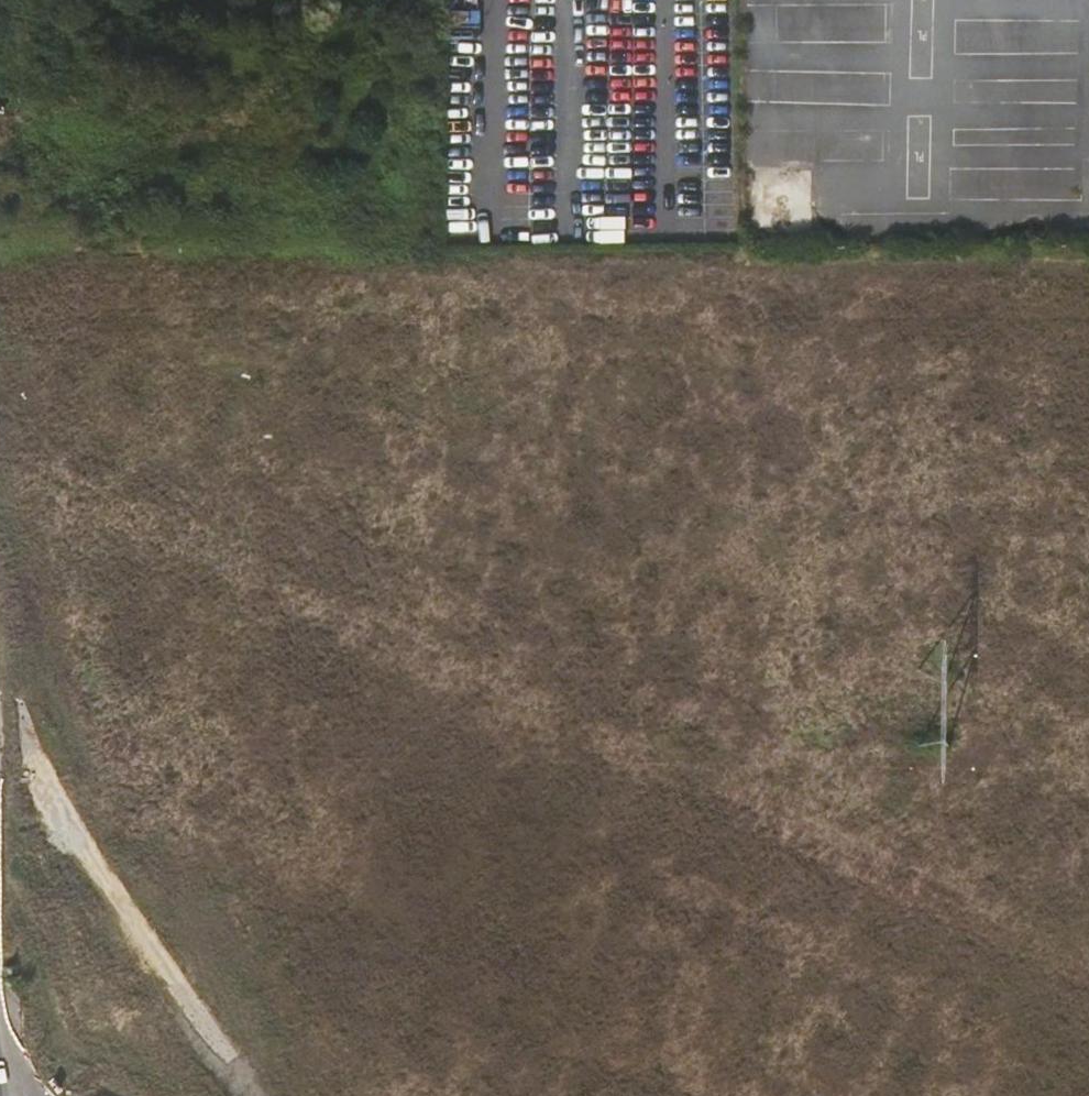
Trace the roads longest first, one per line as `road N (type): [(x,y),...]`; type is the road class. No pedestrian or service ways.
road 1 (unclassified): [(865,483),(0,477)]
road 2 (tertiary): [(716,1095),(899,532)]
road 3 (unclassified): [(916,437),(926,0)]
road 4 (unclassified): [(1088,485),(963,484)]

